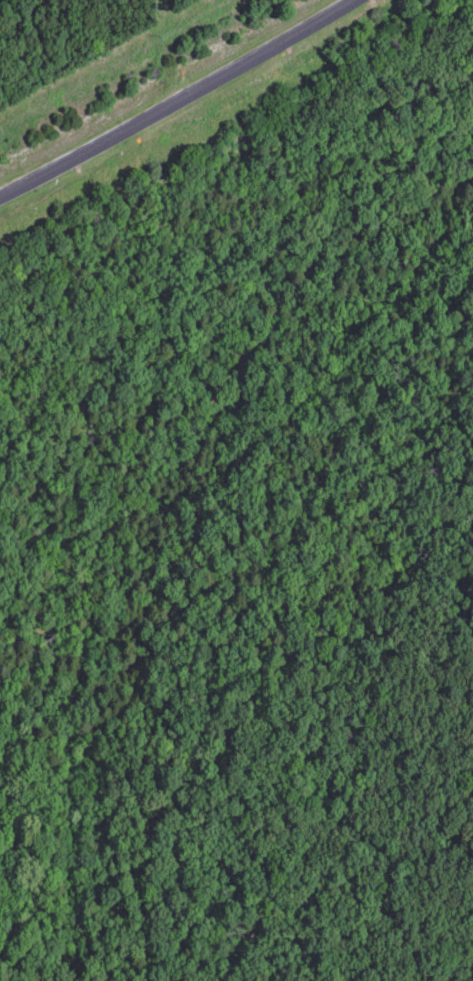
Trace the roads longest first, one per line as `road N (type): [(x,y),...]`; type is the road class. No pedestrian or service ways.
road 1 (secondary): [(0,188),(340,0)]

